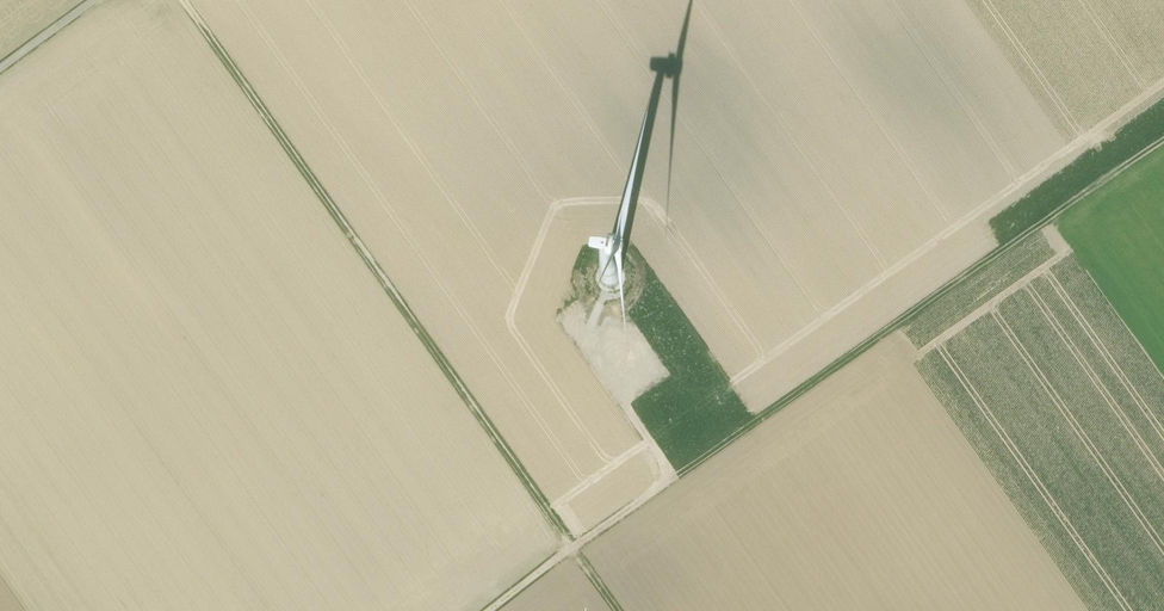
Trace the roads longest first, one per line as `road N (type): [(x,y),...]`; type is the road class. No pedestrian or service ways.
road 1 (track): [(184,0),(574,546)]
road 2 (track): [(665,482),(1163,132)]
road 3 (track): [(574,546),(665,482),(680,418),(630,339)]
road 4 (track): [(104,0),(0,73)]

